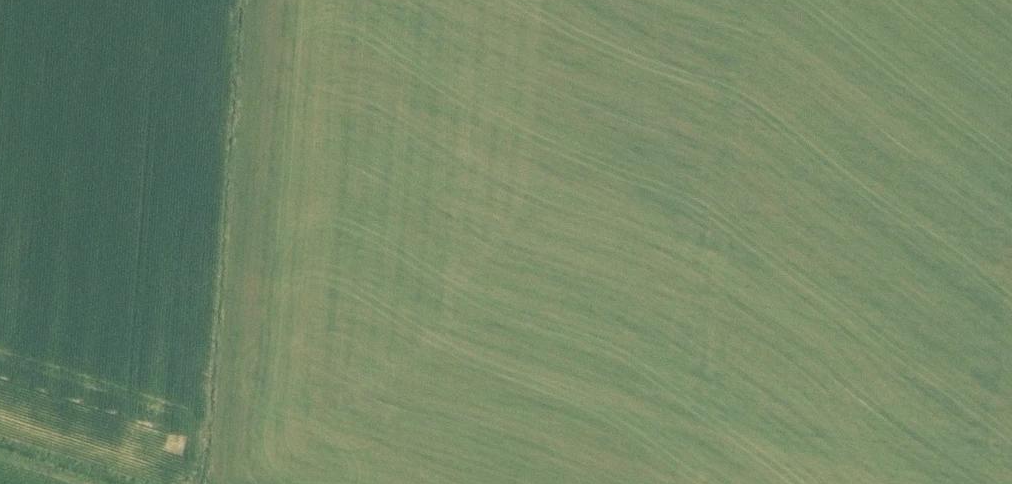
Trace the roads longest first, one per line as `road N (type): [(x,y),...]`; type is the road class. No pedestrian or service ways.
road 1 (track): [(724,203),(700,483)]

